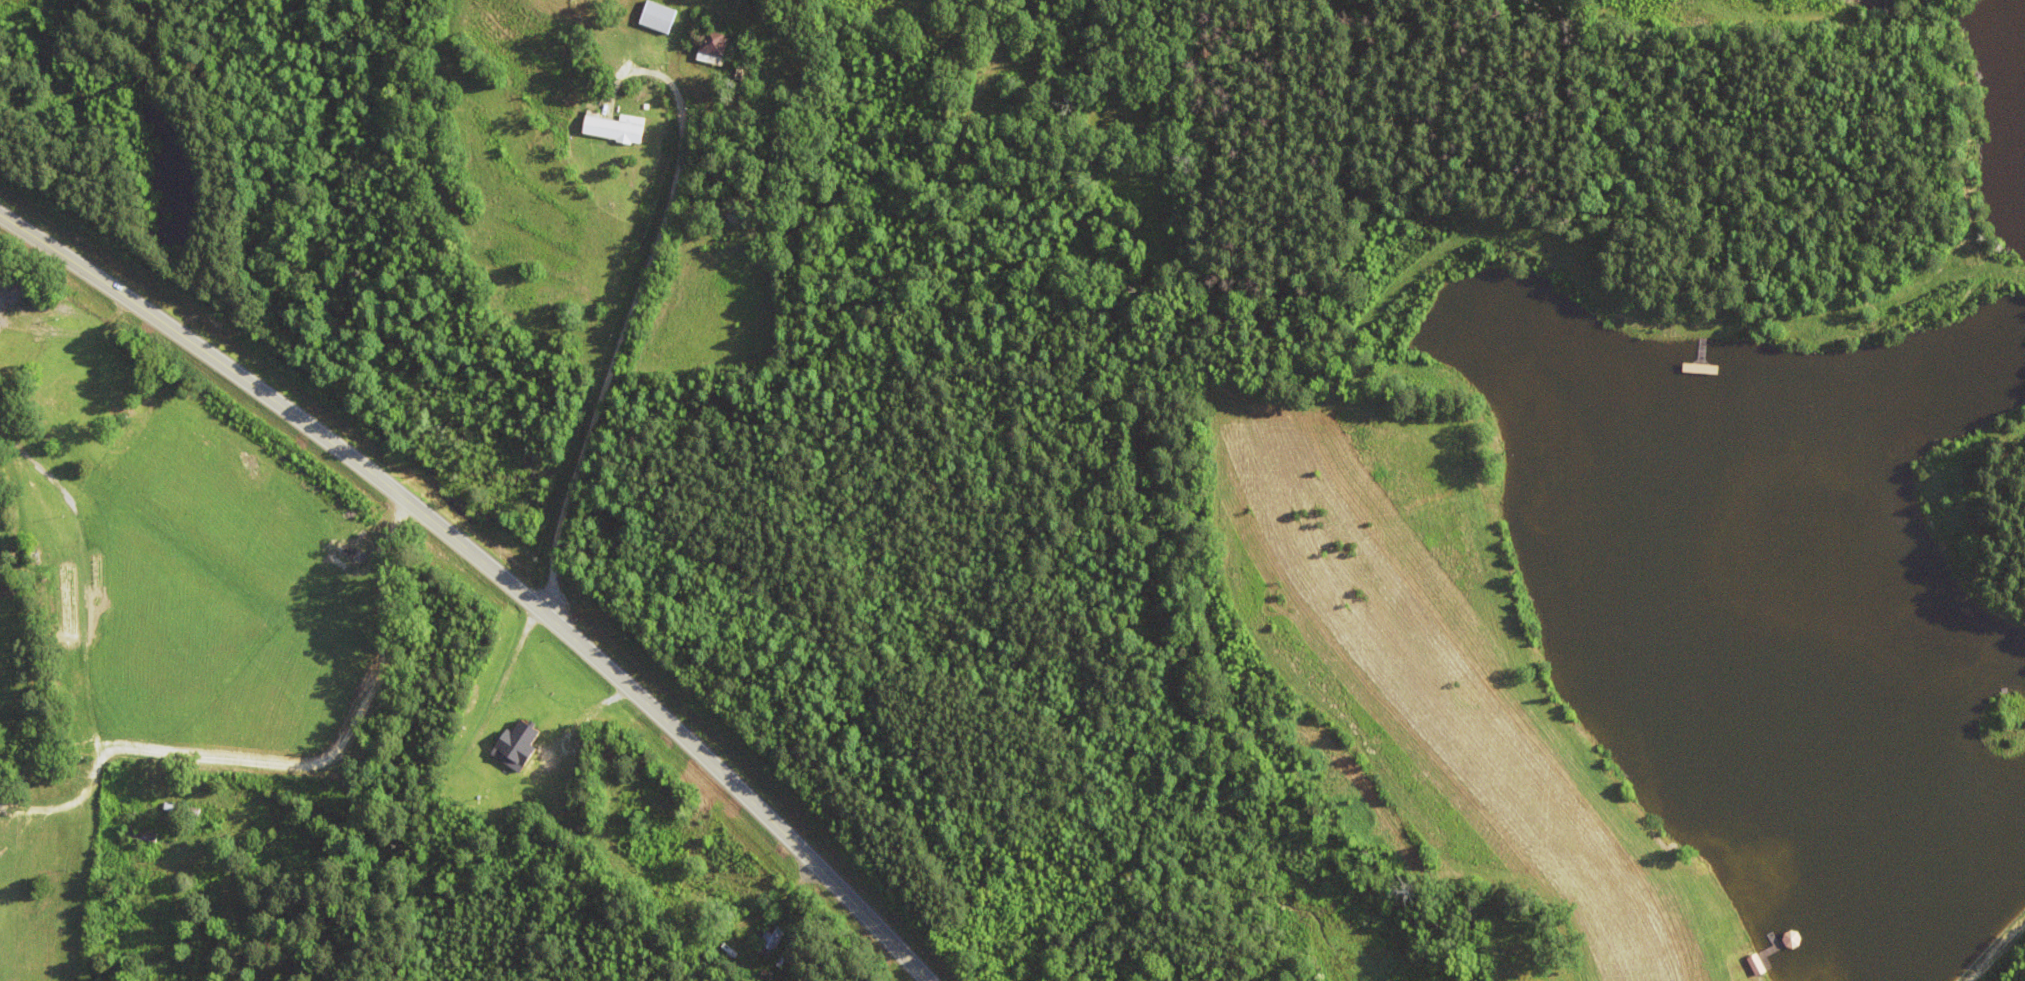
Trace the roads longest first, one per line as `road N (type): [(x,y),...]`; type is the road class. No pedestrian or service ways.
road 1 (primary): [(927,980),(764,816),(532,604),(258,392),(0,218)]

